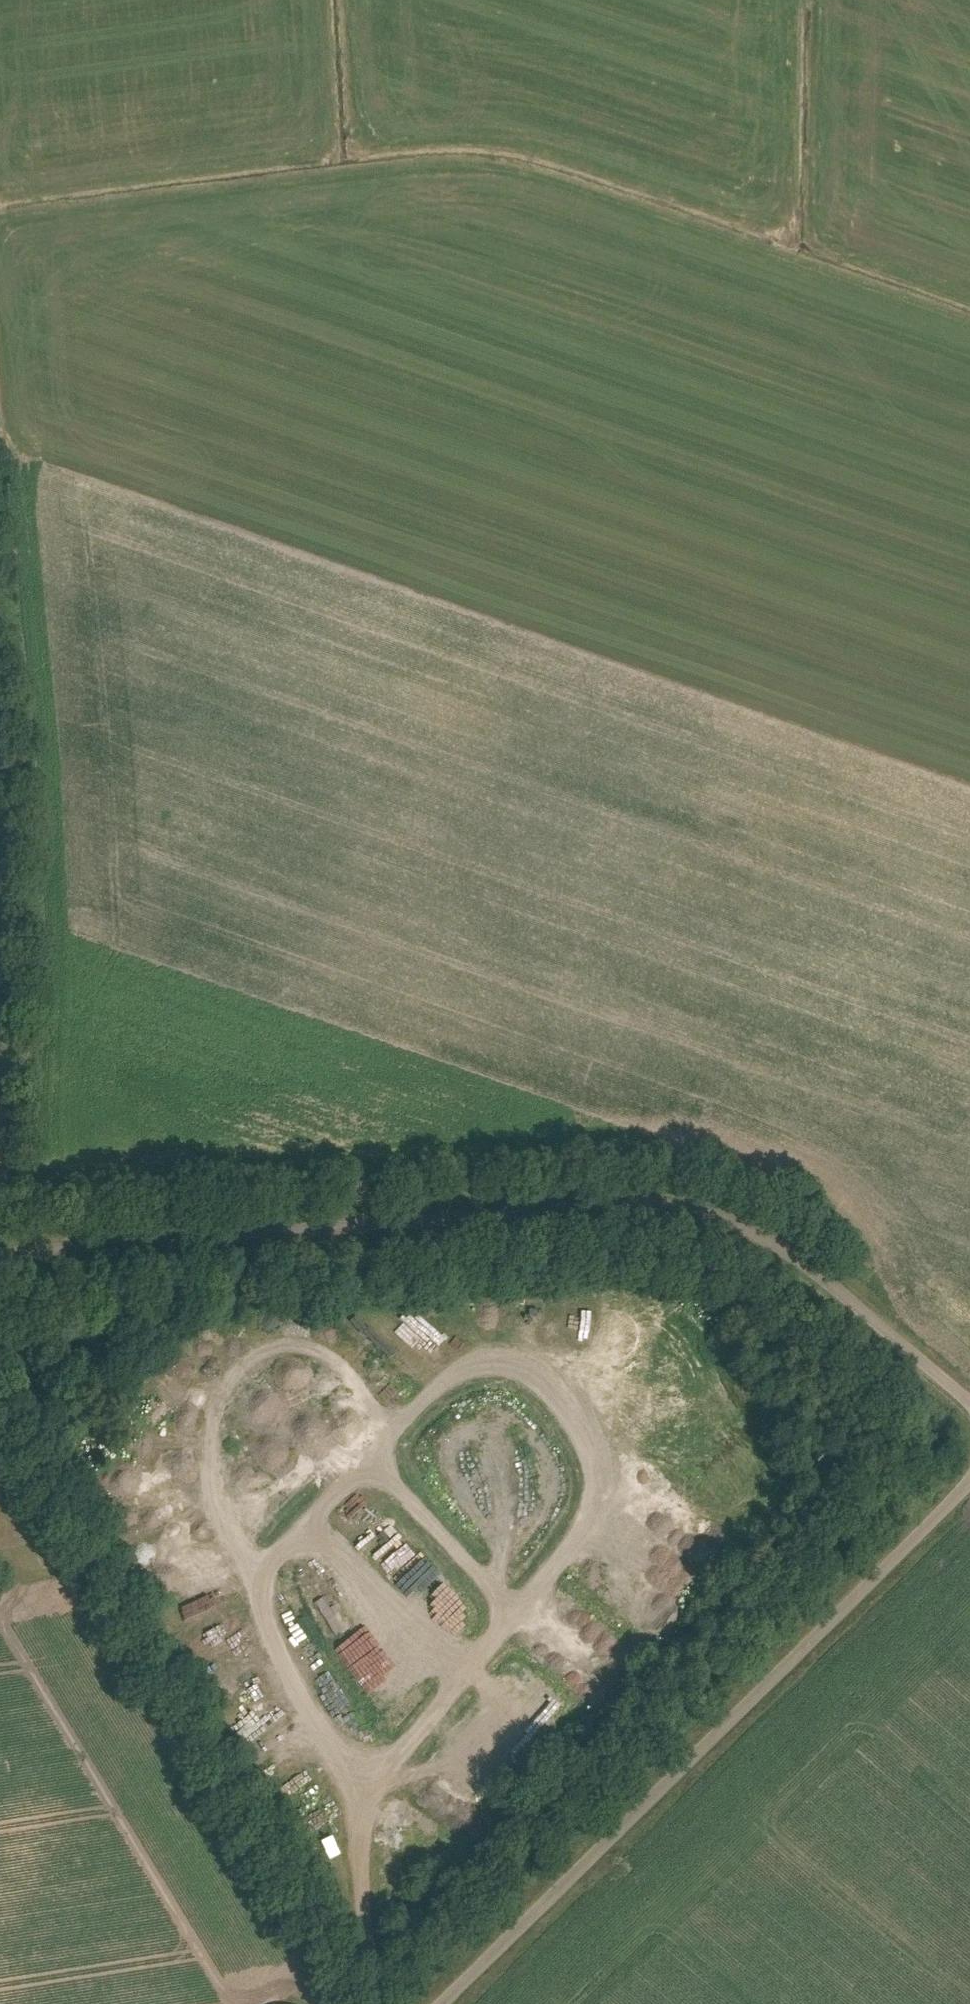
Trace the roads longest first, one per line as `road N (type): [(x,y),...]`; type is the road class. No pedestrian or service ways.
road 1 (unclassified): [(969,1400),(788,1254),(737,1226),(675,1211),(629,1207),(0,1255)]
road 2 (unclassified): [(442,2003),(969,1480)]

